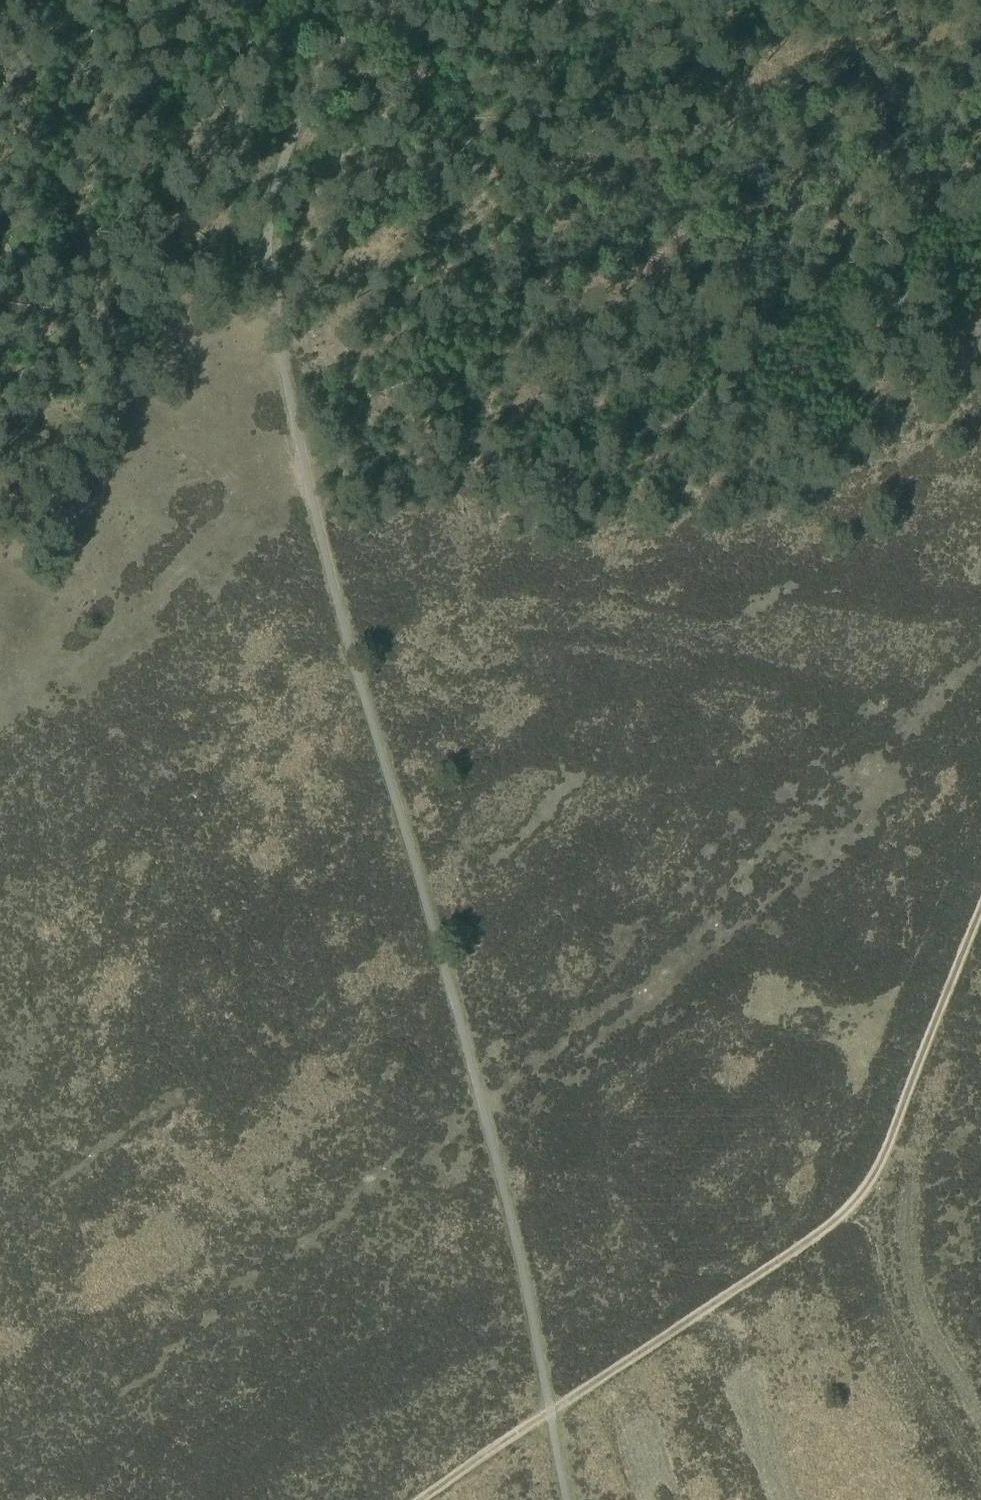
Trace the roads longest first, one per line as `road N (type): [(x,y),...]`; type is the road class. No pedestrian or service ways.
road 1 (track): [(416,1499),(851,1206),(870,1179),(980,902)]

